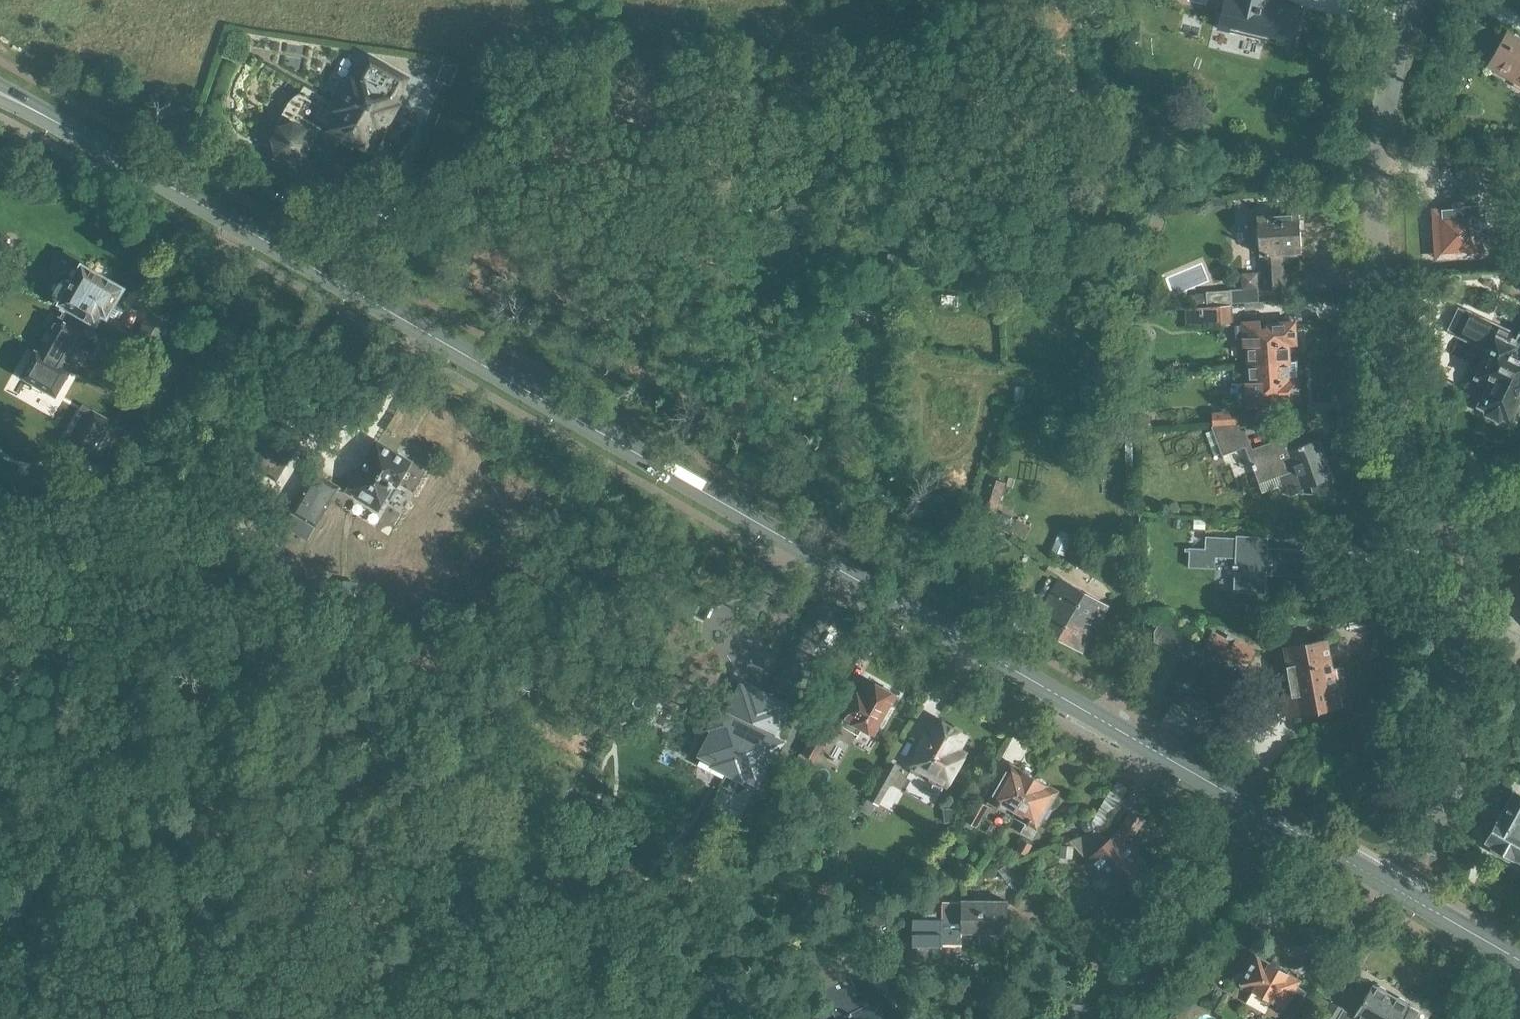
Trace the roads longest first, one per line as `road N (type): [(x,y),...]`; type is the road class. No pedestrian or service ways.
road 1 (tertiary): [(1275,834),(1158,751),(0,93)]
road 2 (residential): [(1418,503),(1370,299),(1358,193),(1364,95),(1399,0)]
road 3 (residential): [(1385,897),(1436,754),(1442,680),(1438,604),(1418,503)]
road 4 (residential): [(1080,1018),(1275,834)]
road 5 (tertiary): [(1519,971),(1385,897)]
road 6 (tertiary): [(1385,897),(1275,834)]

